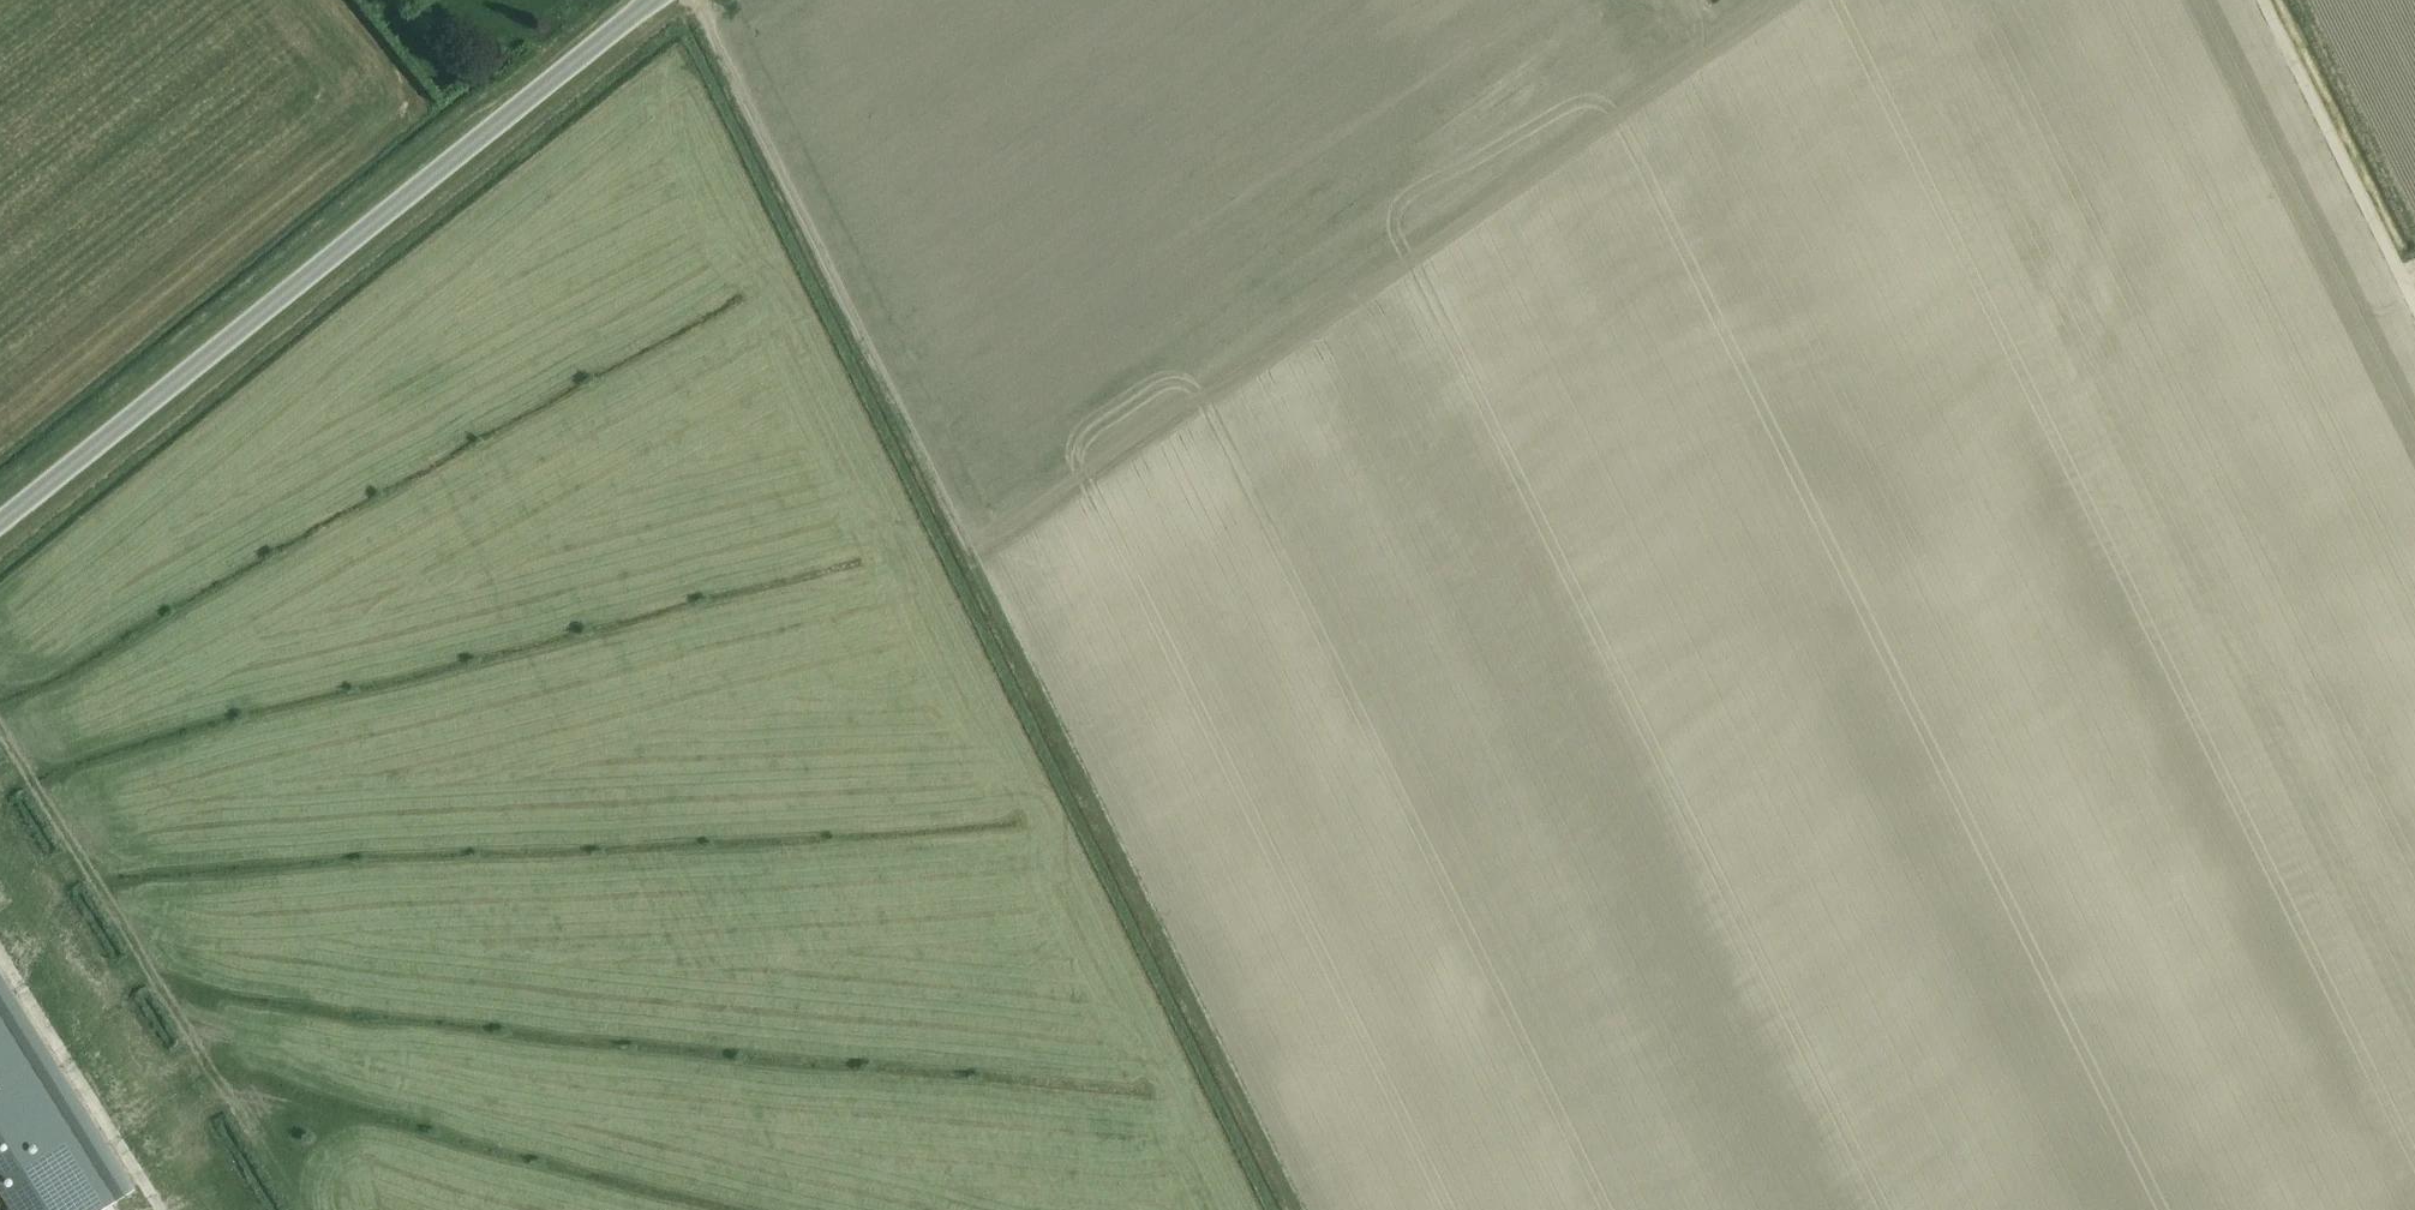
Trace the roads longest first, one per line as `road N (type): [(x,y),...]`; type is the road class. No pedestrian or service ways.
road 1 (unclassified): [(649,0),(0,521)]

